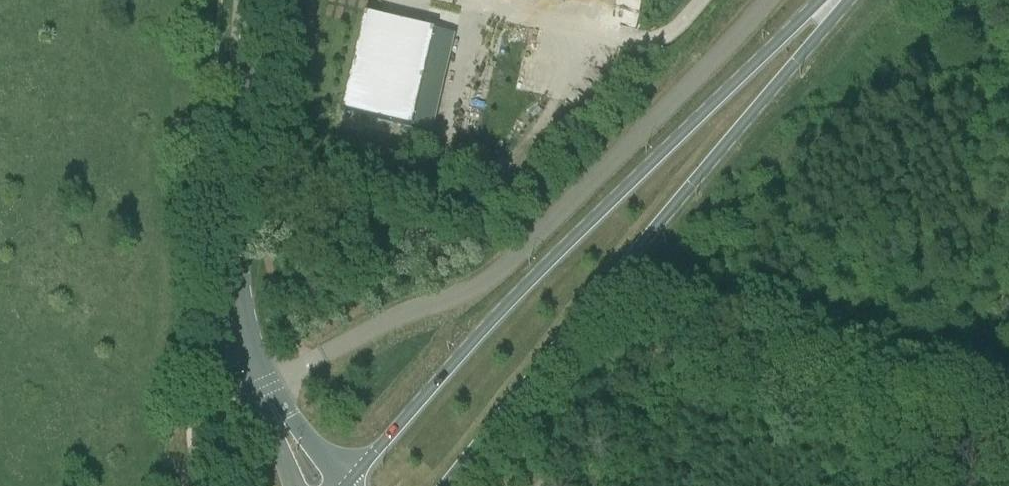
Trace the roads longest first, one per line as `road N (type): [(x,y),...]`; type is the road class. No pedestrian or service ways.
road 1 (primary): [(820,0),(563,252),(346,485)]
road 2 (unclassified): [(769,0),(508,263),(478,286),(379,326),(264,390)]
road 3 (primary): [(446,485),(846,0)]
road 4 (track): [(537,485),(651,353),(682,352),(1008,456)]
road 5 (tertiary): [(264,390),(244,330),(235,269),(254,0)]
road 6 (tertiary): [(346,485),(264,390)]

